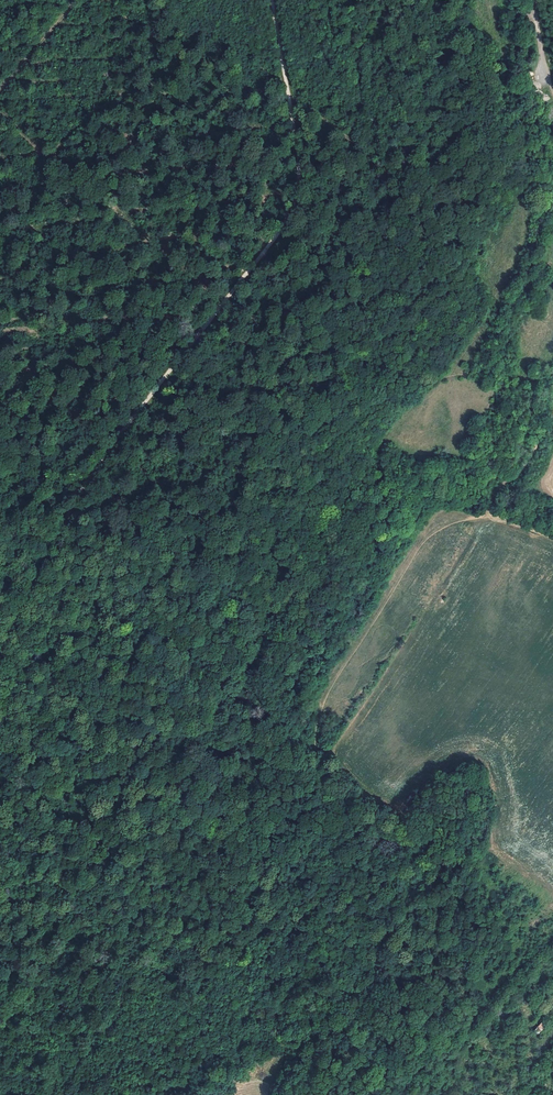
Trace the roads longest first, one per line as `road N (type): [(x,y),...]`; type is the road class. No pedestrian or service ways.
road 1 (track): [(273,0),(303,188),(99,462)]
road 2 (track): [(99,462),(0,649)]
road 3 (track): [(202,1003),(214,1049),(208,1065),(162,1094)]
road 4 (track): [(486,511),(552,414)]

